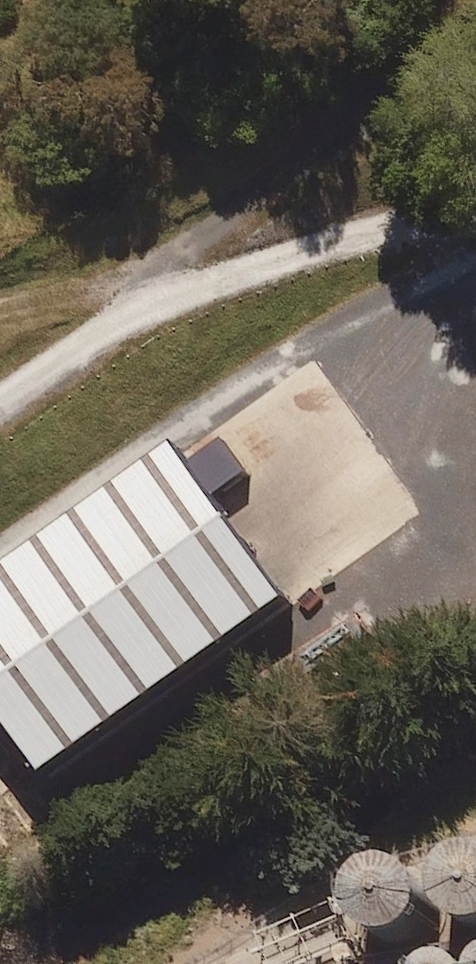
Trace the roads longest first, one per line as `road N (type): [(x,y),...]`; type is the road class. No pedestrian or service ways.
road 1 (track): [(475,202),(297,251),(155,302),(0,404)]
road 2 (track): [(0,544),(417,277)]

